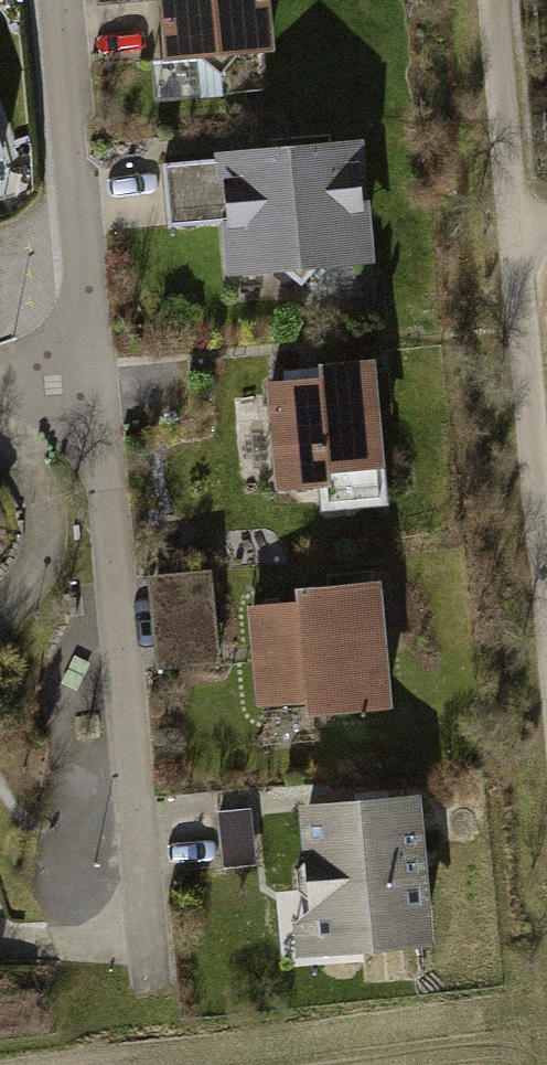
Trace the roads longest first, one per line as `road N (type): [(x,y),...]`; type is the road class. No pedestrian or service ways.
road 1 (residential): [(61,0),(150,972)]
road 2 (unclassified): [(514,236),(546,594)]

